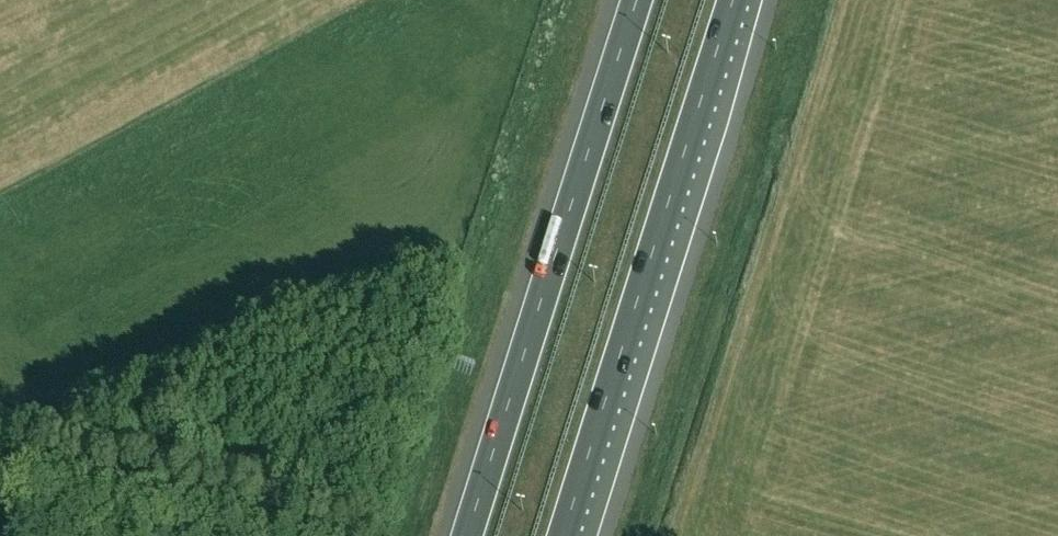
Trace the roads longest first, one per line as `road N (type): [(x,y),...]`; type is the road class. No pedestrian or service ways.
road 1 (motorway): [(564,535),(733,0)]
road 2 (motorway): [(636,0),(468,535)]
road 3 (track): [(159,535),(0,506)]

